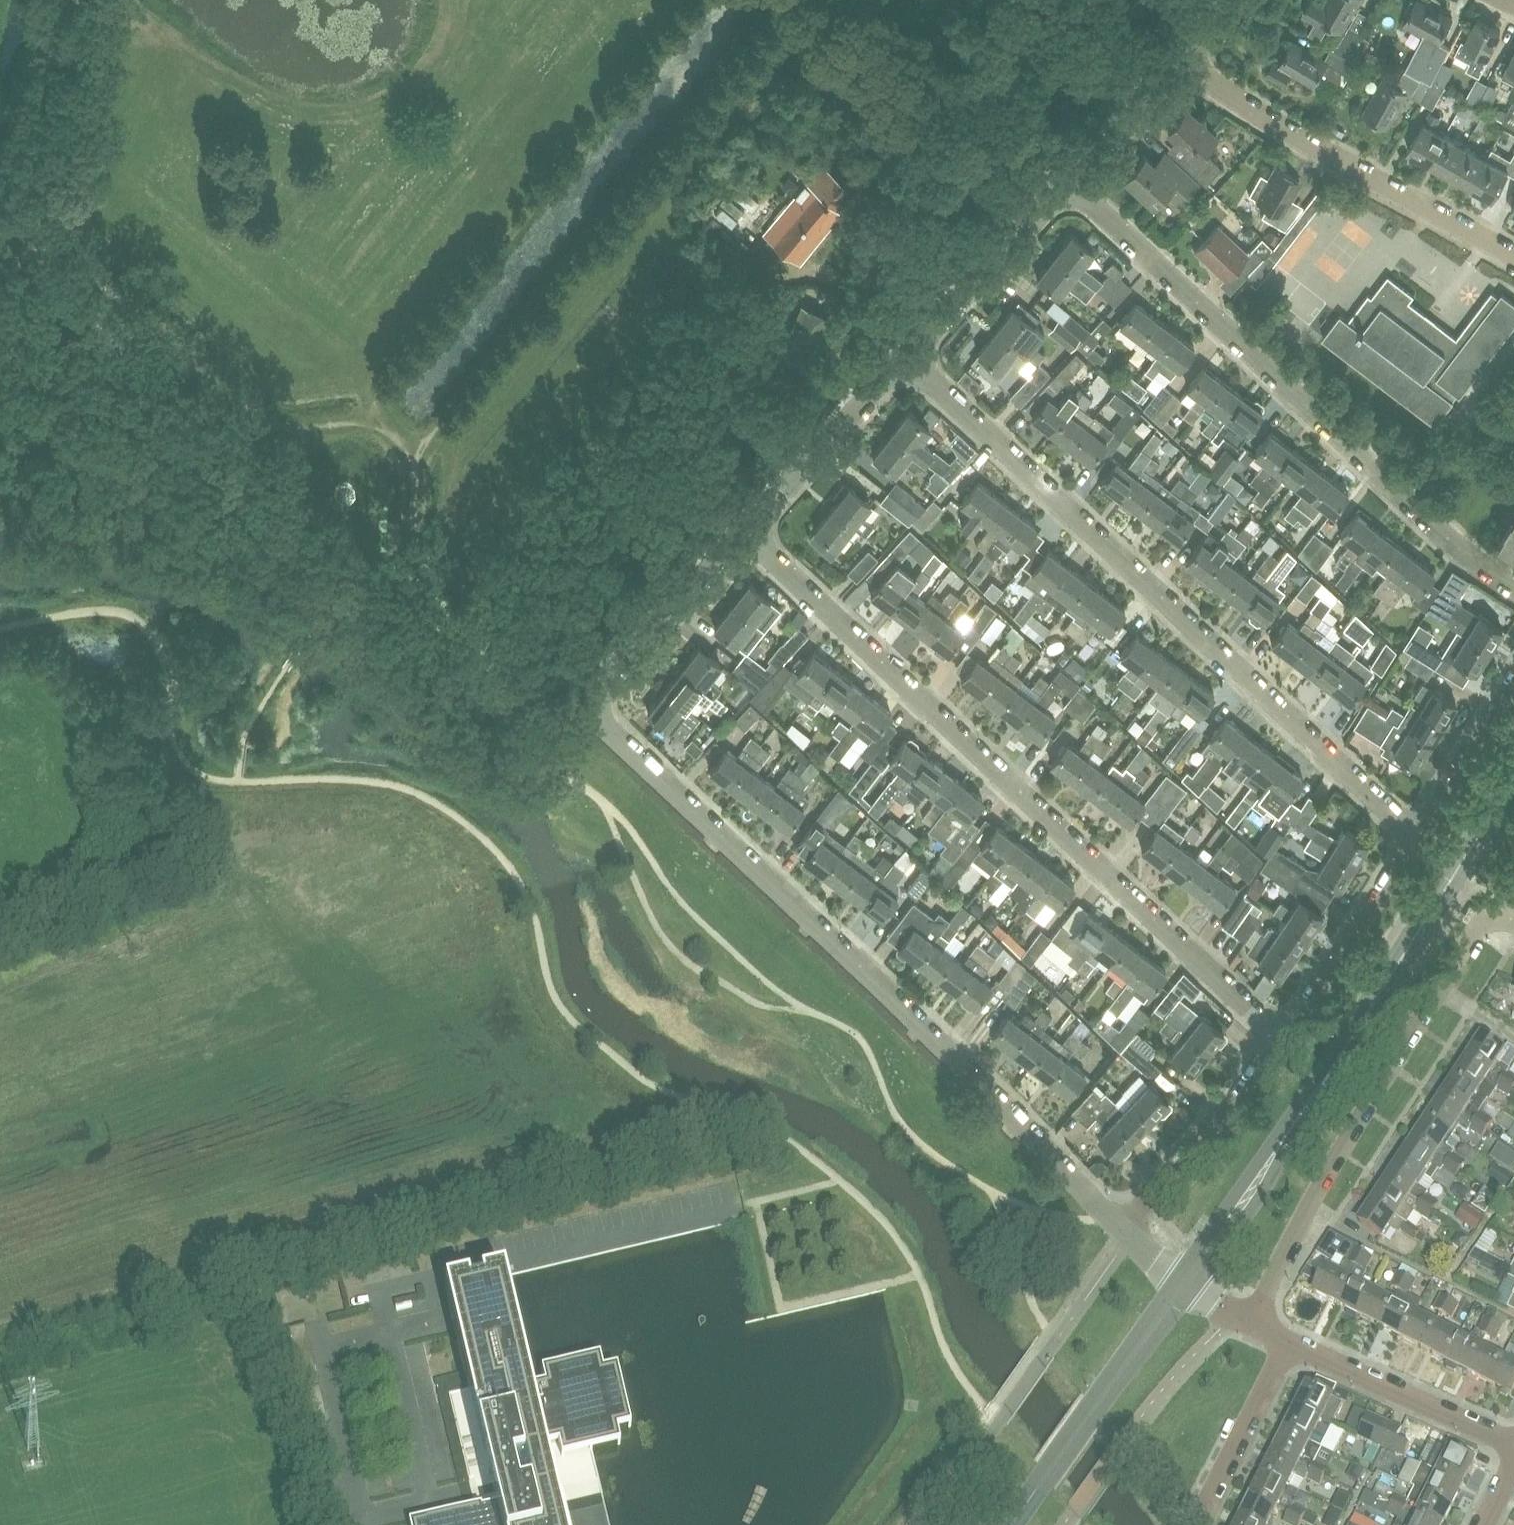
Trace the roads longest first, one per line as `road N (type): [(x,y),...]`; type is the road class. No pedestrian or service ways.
road 1 (residential): [(1131,1236),(1041,1141),(602,723),(599,688),(753,520)]
road 2 (residential): [(1277,1035),(753,520)]
road 3 (residential): [(1410,839),(897,354)]
road 4 (residential): [(1513,581),(1460,545),(1061,177)]
road 5 (tertiary): [(1186,1284),(1513,780)]
road 6 (residential): [(1247,1326),(1384,1074),(1495,917)]
road 7 (residential): [(1513,263),(1173,56)]
road 8 (tertiary): [(1010,1524),(1186,1284)]
road 9 (residential): [(1277,1035),(1131,1236)]
road 10 (residential): [(1513,1443),(1287,1347)]
road 11 (residential): [(1061,177),(897,354)]
road 12 (residential): [(1410,839),(1277,1035)]
road 13 (residential): [(897,354),(753,520)]
road 14 (residential): [(1513,674),(1410,839)]
road 15 (residential): [(1203,1509),(1287,1347)]
road 16 (residential): [(1173,56),(1061,177)]

